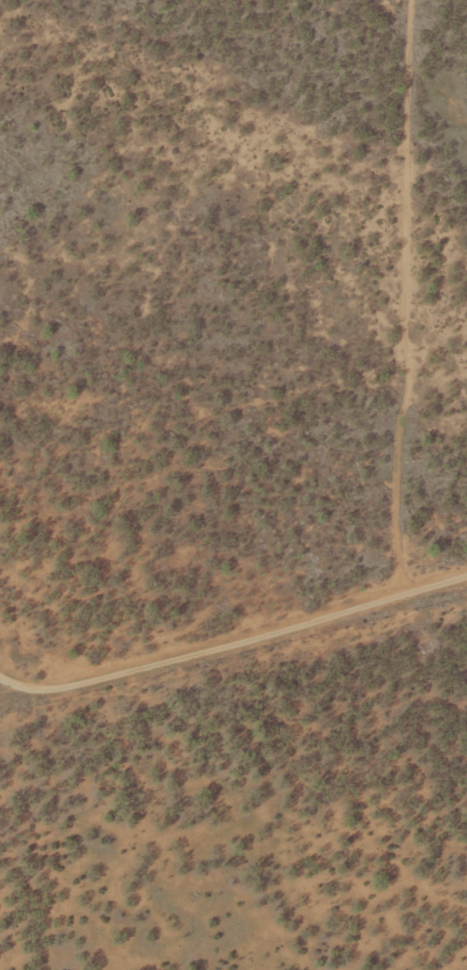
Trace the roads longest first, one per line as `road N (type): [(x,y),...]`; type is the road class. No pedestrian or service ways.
road 1 (residential): [(0,701),(48,701),(466,596)]

